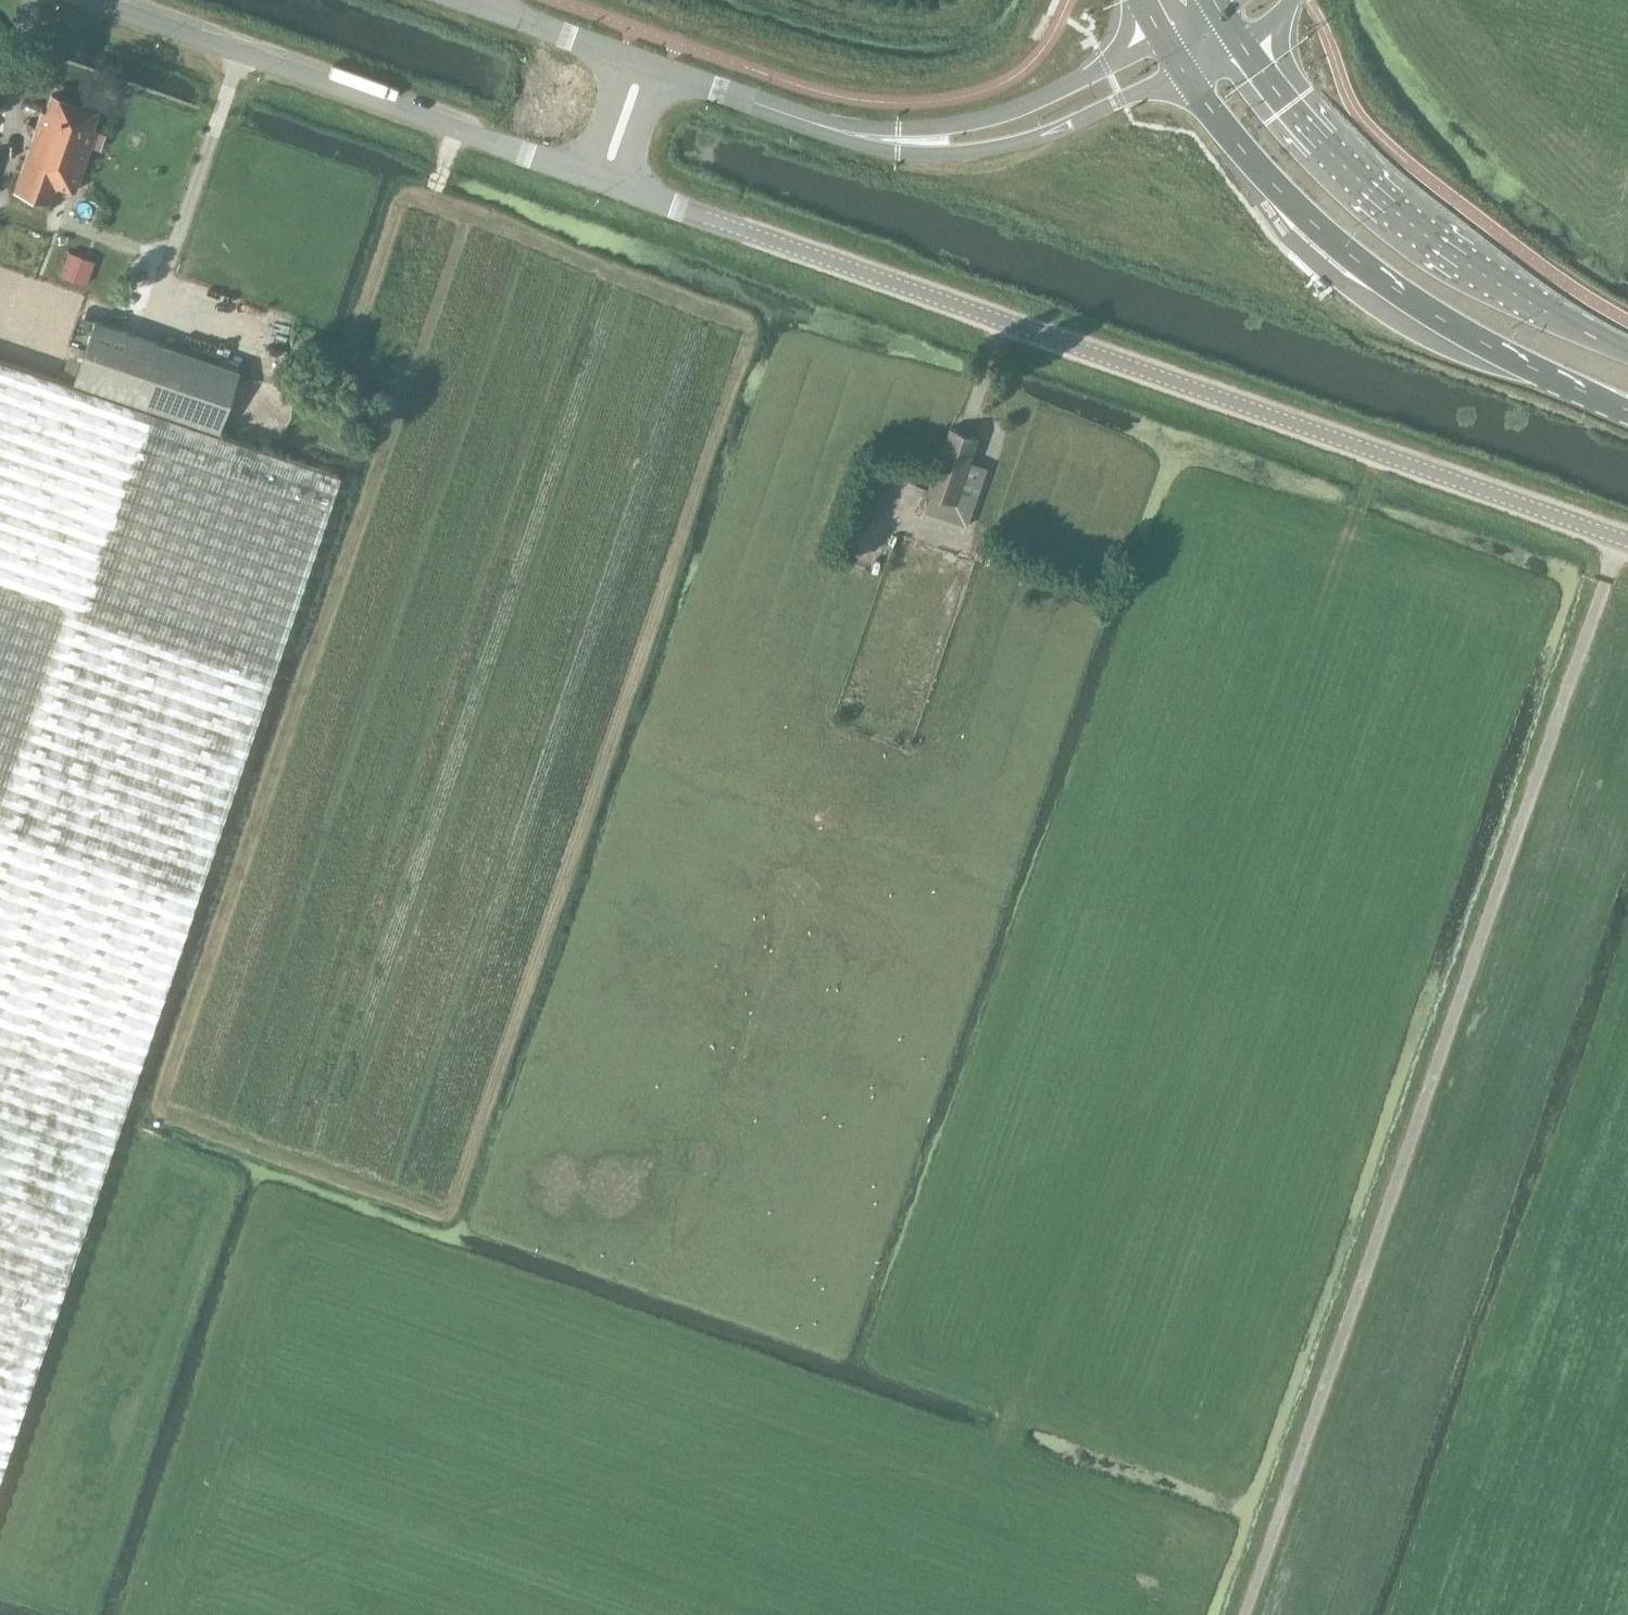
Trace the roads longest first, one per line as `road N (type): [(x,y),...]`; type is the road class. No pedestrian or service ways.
road 1 (track): [(1251,1614),(1625,541)]
road 2 (unclassified): [(1627,542),(605,183)]
road 3 (primary): [(1182,68),(1227,130),(1348,252),(1525,368),(1627,411)]
road 4 (unclassified): [(605,183),(98,0)]
road 5 (primary): [(1627,353),(1490,281),(1405,222),(1289,107),(1239,39)]
road 6 (unclassified): [(903,142),(955,154),(1005,147),(1087,117),(1182,68)]
road 7 (unclassified): [(1164,37),(1034,103),(903,142)]
road 8 (unclassified): [(903,142),(815,124),(643,65)]
road 9 (unclassified): [(643,65),(458,0)]
road 10 (unclassified): [(605,183),(643,65)]

